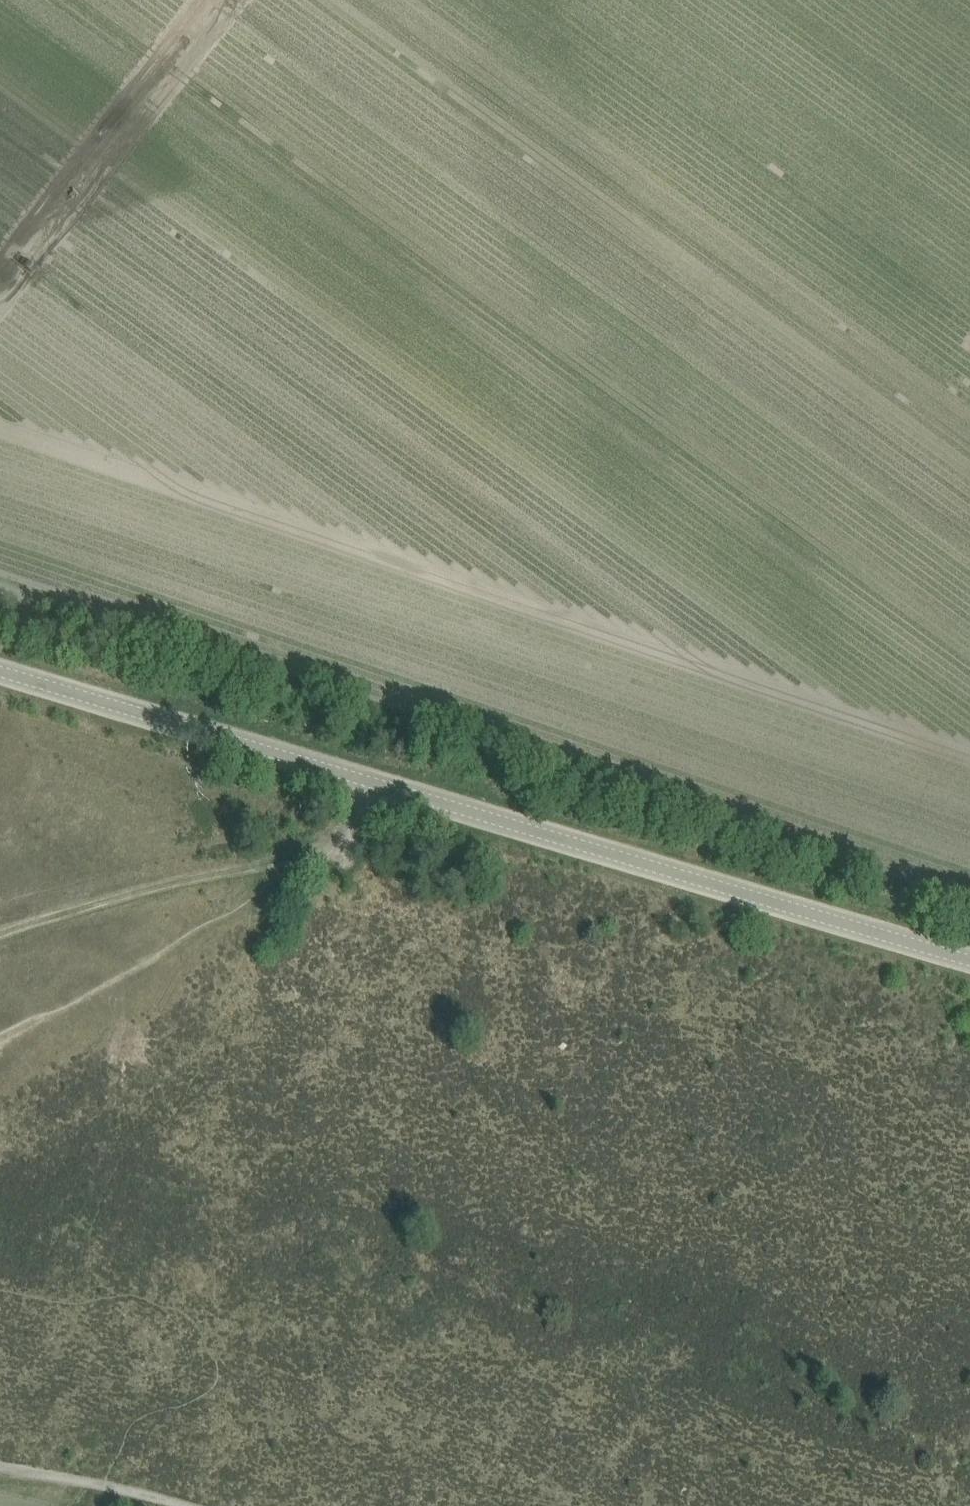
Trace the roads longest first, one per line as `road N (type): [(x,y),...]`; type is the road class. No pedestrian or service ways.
road 1 (tertiary): [(969,958),(0,675)]
road 2 (track): [(185,1505),(0,1464)]

